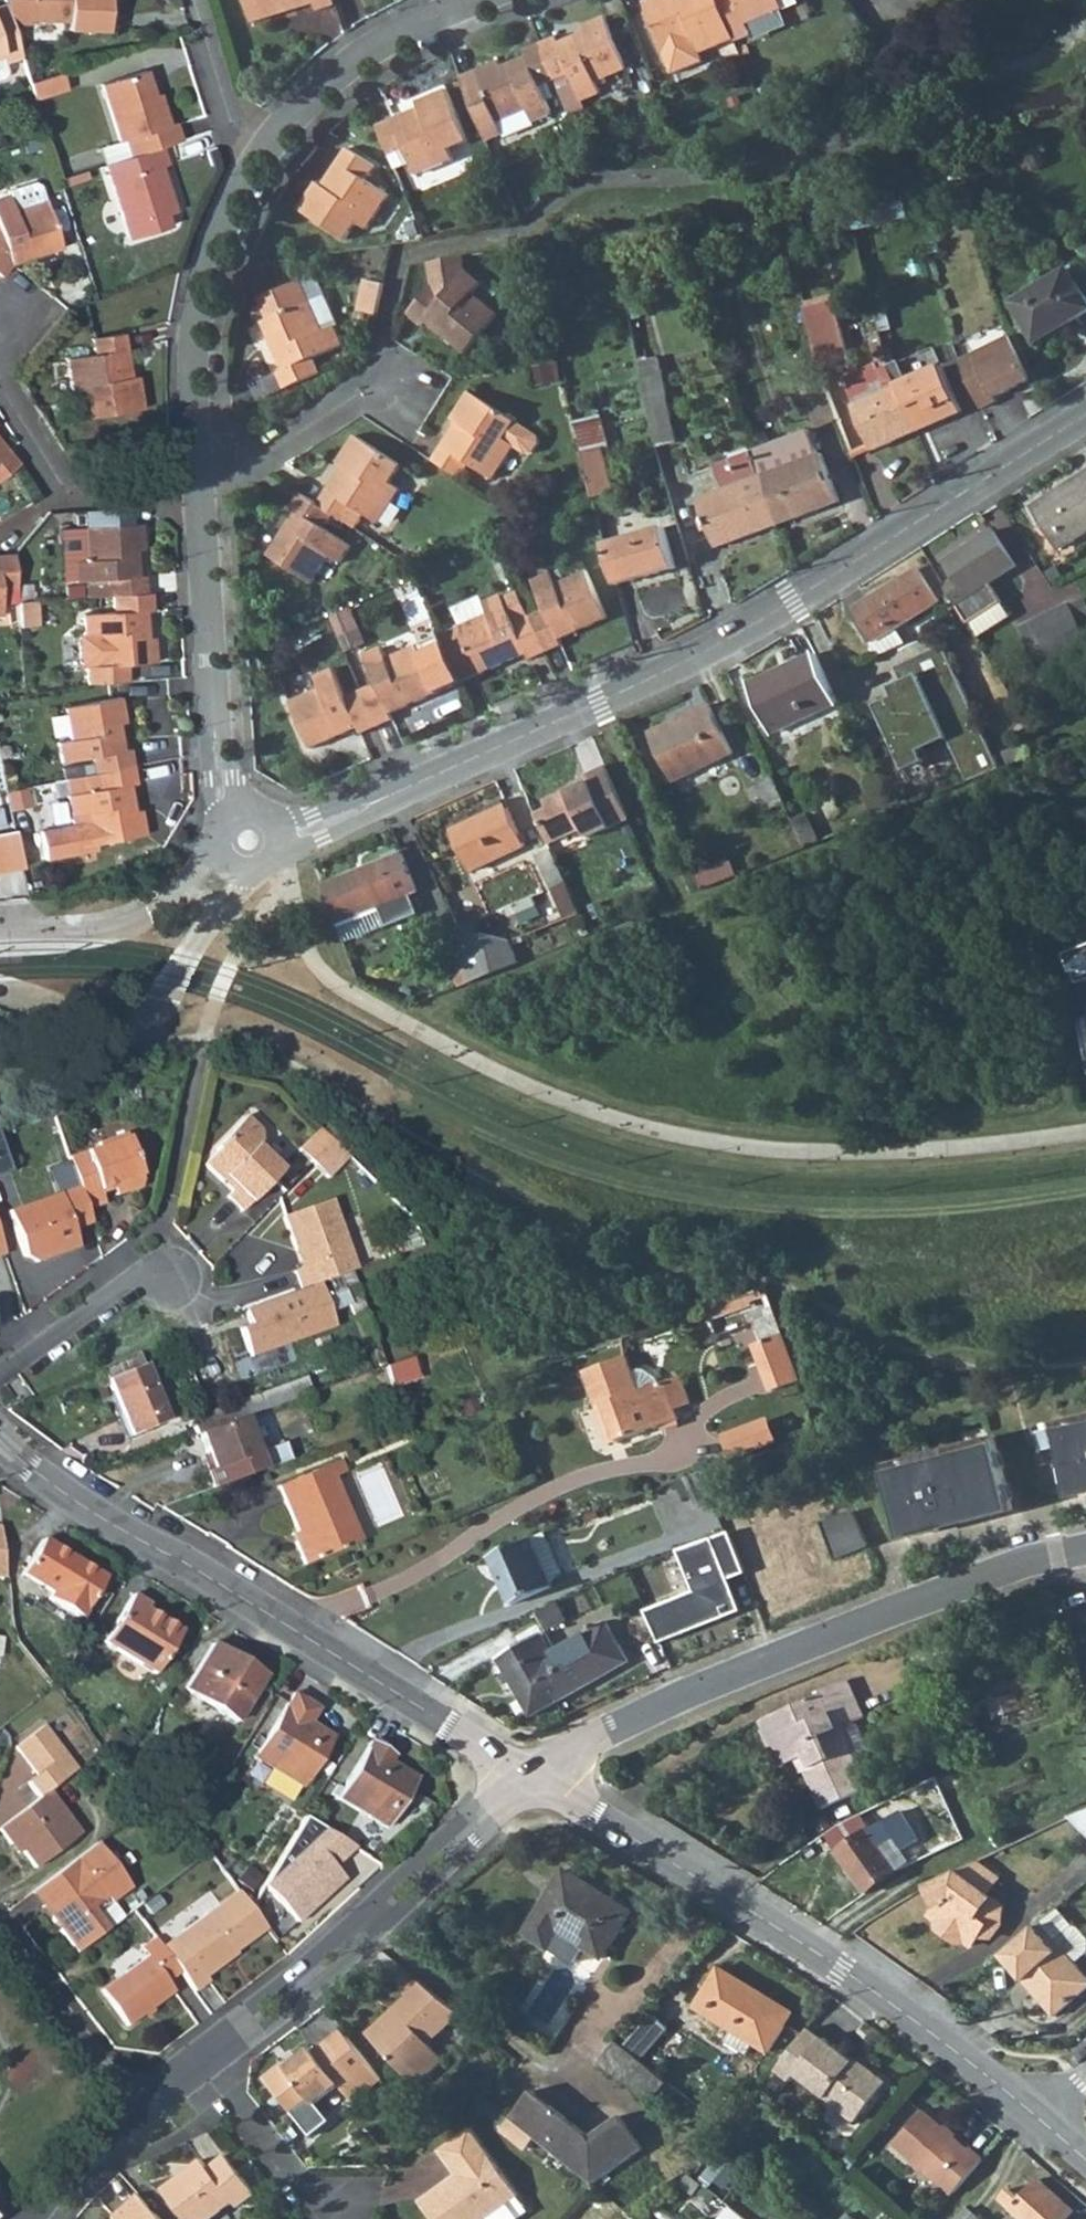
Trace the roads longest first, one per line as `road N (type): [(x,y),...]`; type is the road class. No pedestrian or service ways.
road 1 (residential): [(287,836),(713,651),(1085,418)]
road 2 (tertiary): [(0,1441),(122,1531),(532,1776)]
road 3 (tertiary): [(532,1776),(798,1943),(1035,2116)]
road 4 (residential): [(532,1776),(626,1719),(841,1630),(1085,1548)]
road 5 (residential): [(209,2057),(532,1776)]
road 6 (residential): [(197,486),(190,337),(219,230),(264,150)]
road 7 (residential): [(0,988),(99,1031),(136,1028),(245,874)]
road 8 (residential): [(404,262),(374,391),(197,486)]
road 9 (residential): [(224,810),(197,486)]
road 10 (residential): [(264,150),(311,95),(372,46),(476,0)]
road 11 (residential): [(0,390),(57,494),(197,486)]
road 12 (residential): [(215,851),(132,923),(0,932)]
road 13 (residential): [(0,1932),(133,2117)]
road 14 (residential): [(343,2203),(309,2187),(209,2057)]
road 15 (residential): [(171,1281),(133,1282),(0,1373)]
road 16 (residential): [(264,150),(231,115),(191,0)]
road 17 (residential): [(29,2218),(65,2173),(133,2117)]

